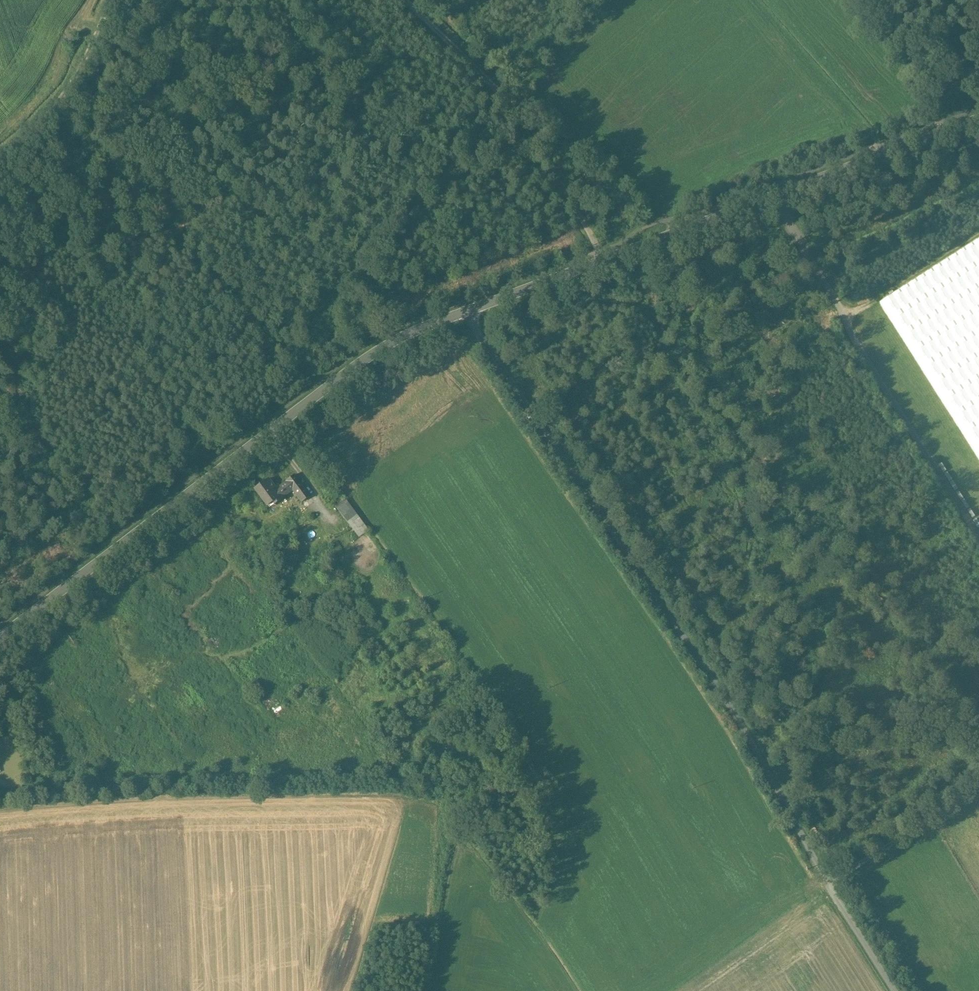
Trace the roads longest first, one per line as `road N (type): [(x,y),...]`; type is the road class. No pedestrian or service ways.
road 1 (unclassified): [(465,313),(902,990)]
road 2 (unclassified): [(0,638),(372,355),(465,313)]
road 3 (unclassified): [(465,313),(978,118)]
road 4 (track): [(404,0),(509,100),(605,259)]
road 5 (track): [(114,0),(73,86),(0,156)]
road 6 (track): [(828,884),(978,789)]

